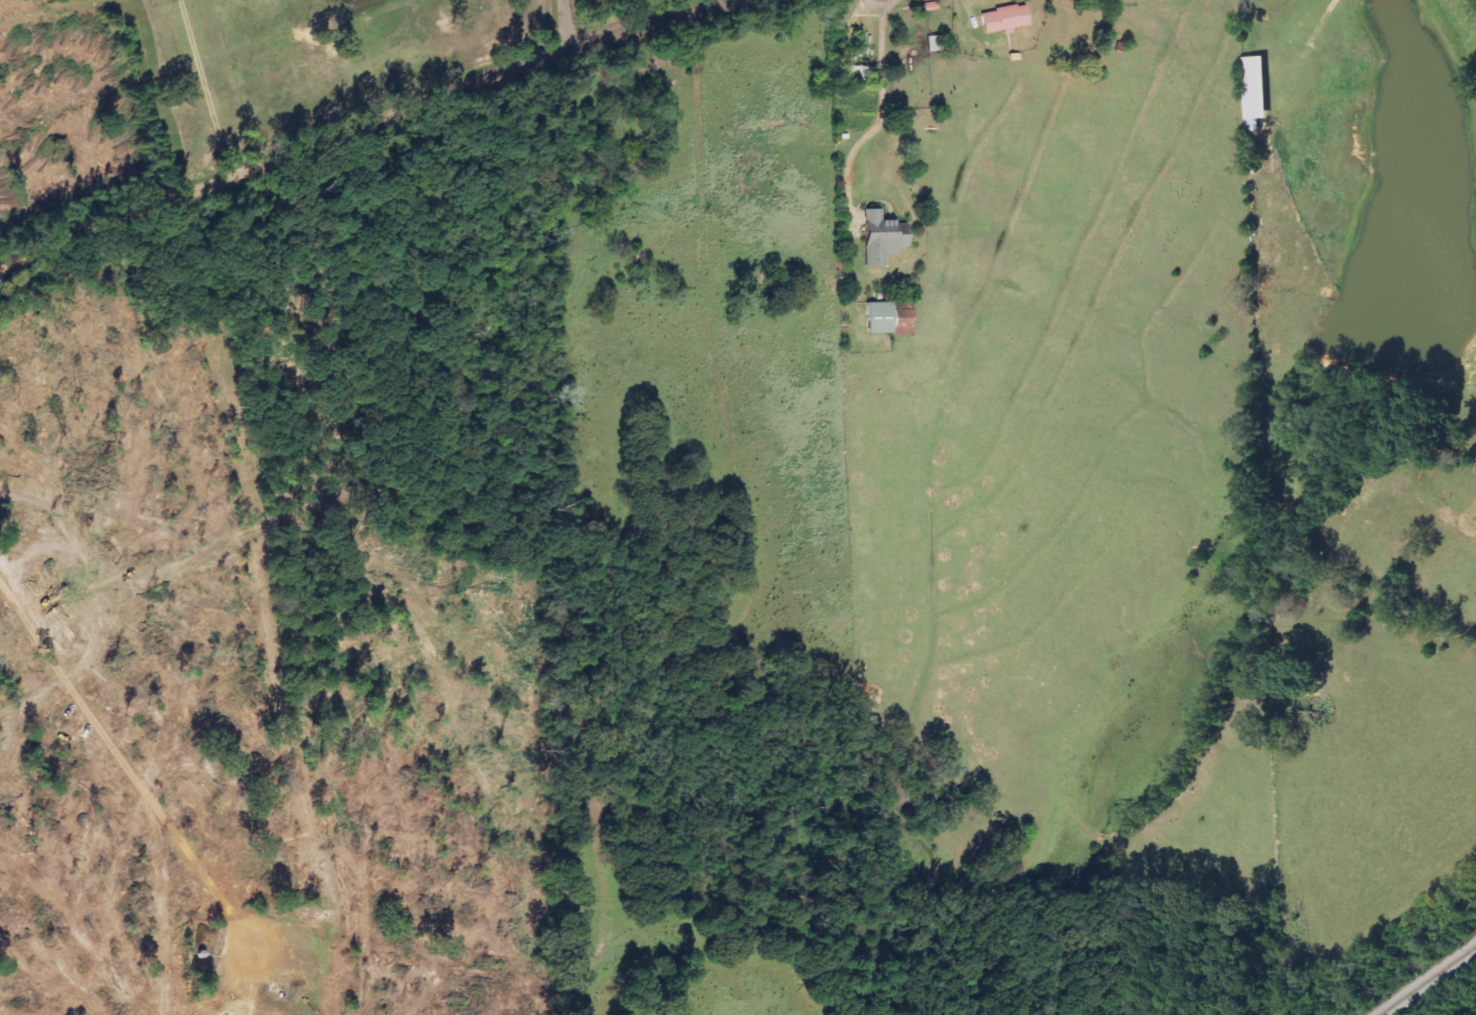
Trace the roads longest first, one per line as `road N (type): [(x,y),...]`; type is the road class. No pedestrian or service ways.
road 1 (residential): [(0,278),(394,111),(566,50),(876,0)]

